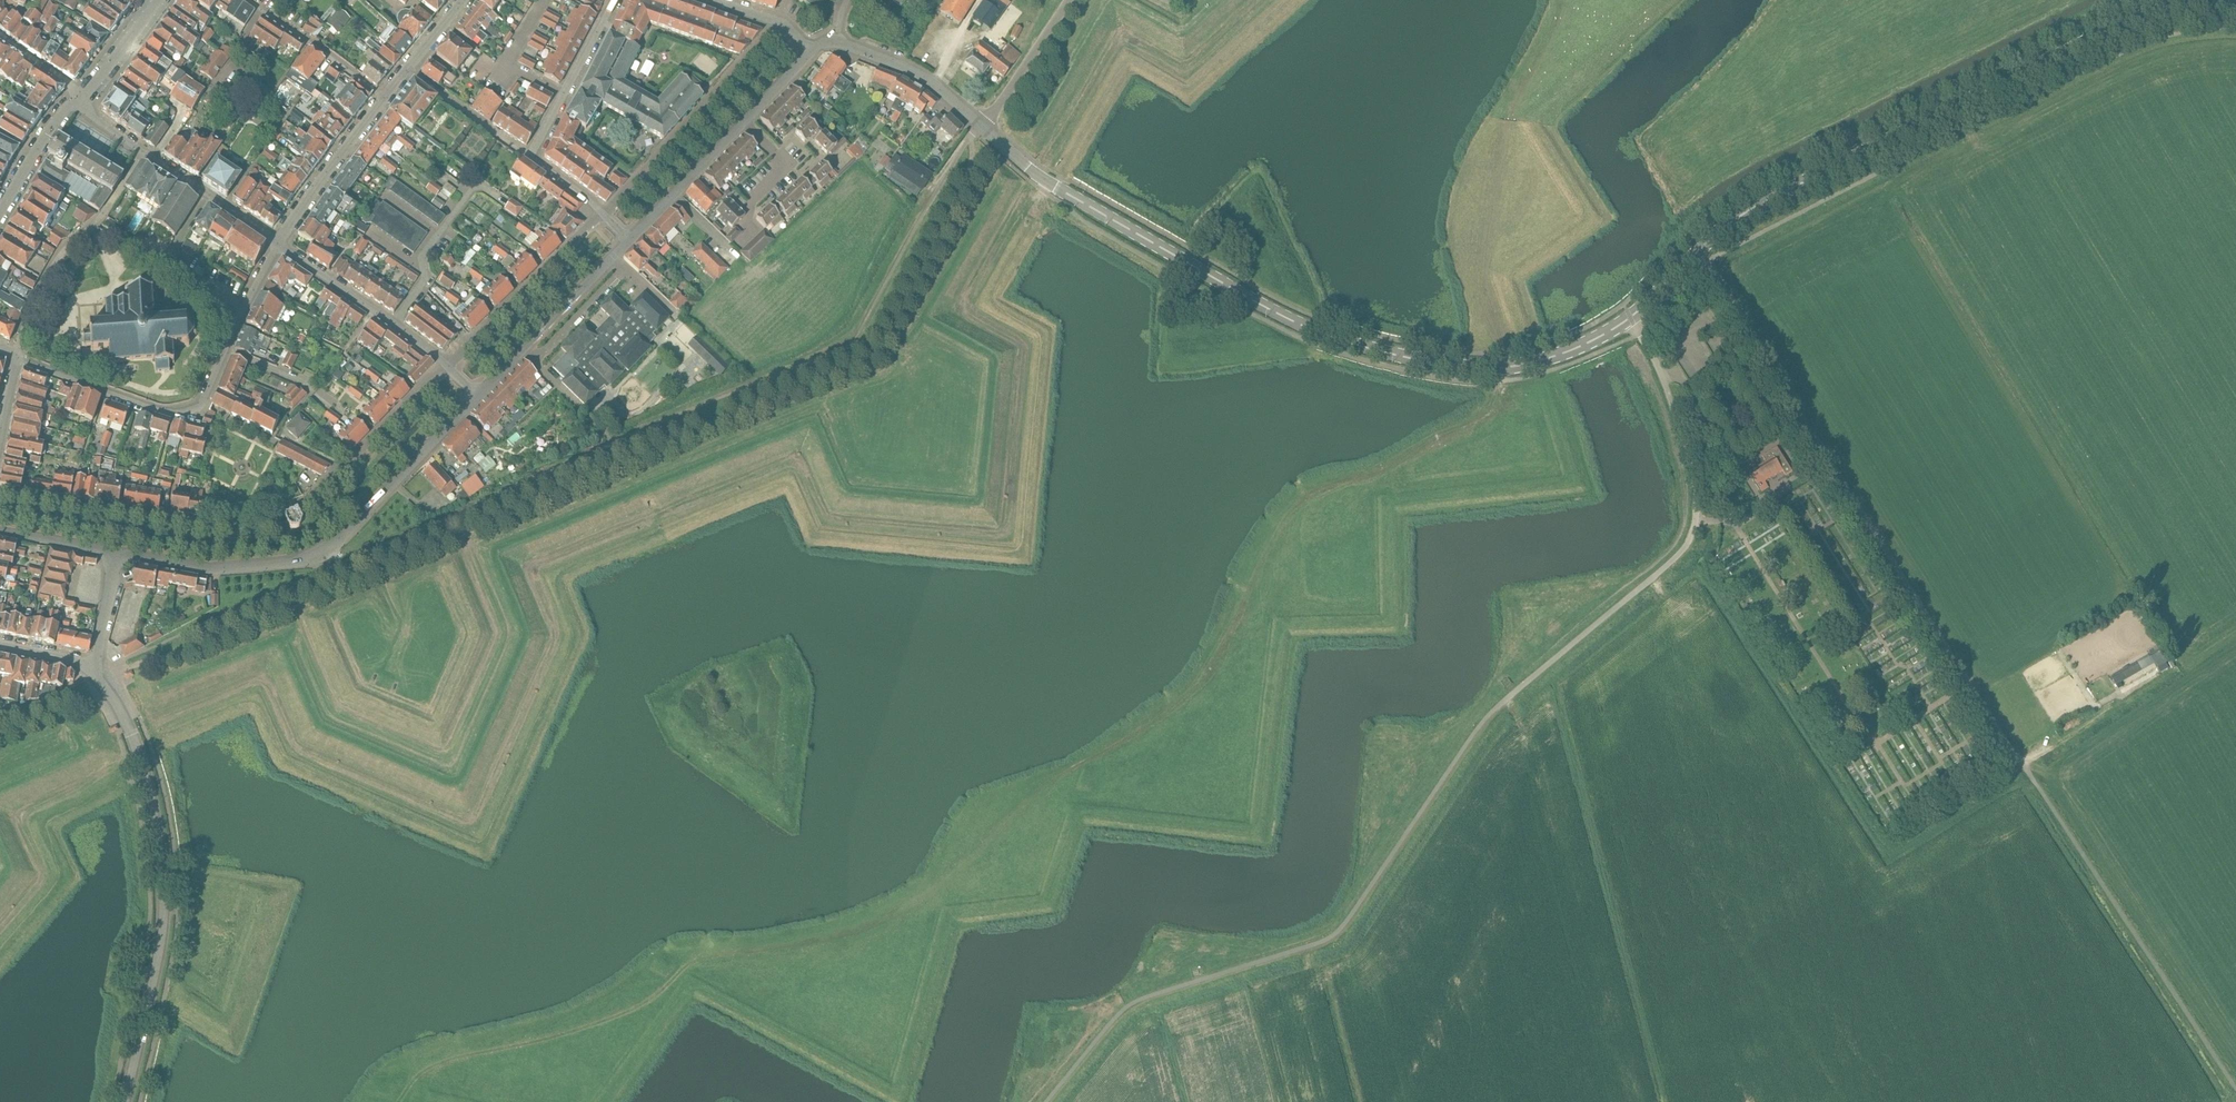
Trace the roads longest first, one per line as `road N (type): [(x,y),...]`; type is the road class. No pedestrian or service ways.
road 1 (track): [(397,1101),(430,1070),(635,1008),(709,958),(816,941),(881,920),(964,871),(1039,794),(1197,695),(1274,542),(1311,494),(1475,426),(1504,392),(1507,367)]
road 2 (unclassified): [(2029,773),(1702,246)]
road 3 (tertiary): [(1702,246),(1738,216),(2114,27),(2181,4),(2235,1)]
road 4 (residential): [(448,365),(315,497),(265,524),(218,527),(0,491)]
road 5 (unclassified): [(1497,706),(1692,535),(1696,490),(1682,430),(1630,317)]
road 6 (tertiary): [(1412,358),(1269,309),(1059,189),(983,128)]
road 7 (tertiary): [(126,1101),(163,931),(163,870),(131,731),(91,670)]
road 8 (tertiary): [(113,551),(211,570),(318,555),(479,394)]
road 9 (residential): [(780,23),(602,213)]
road 10 (residential): [(225,349),(200,407),(174,413),(16,353)]
road 11 (residential): [(16,353),(53,267),(99,218),(144,152)]
road 12 (tertiary): [(1412,358),(1507,367),(1554,356),(1630,317)]
road 13 (residential): [(602,213),(448,365)]
road 14 (residential): [(448,365),(279,244)]
road 15 (residential): [(279,244),(384,97)]
road 16 (residential): [(530,158),(615,0)]
road 17 (tertiary): [(983,128),(932,83),(836,42)]
road 18 (residential): [(248,0),(384,97)]
road 19 (tertiary): [(631,240),(744,120)]
road 20 (residential): [(279,244),(144,152)]
road 21 (residential): [(735,246),(746,235),(753,200),(787,164),(744,120)]
road 22 (unclassified): [(983,128),(1068,0)]
road 23 (residential): [(530,158),(407,69)]
road 24 (residential): [(0,212),(75,102)]
road 25 (residential): [(75,102),(158,0)]
road 26 (residential): [(533,362),(623,268)]
road 27 (tertiary): [(522,351),(612,258)]
road 28 (tertiary): [(91,670),(113,551)]

